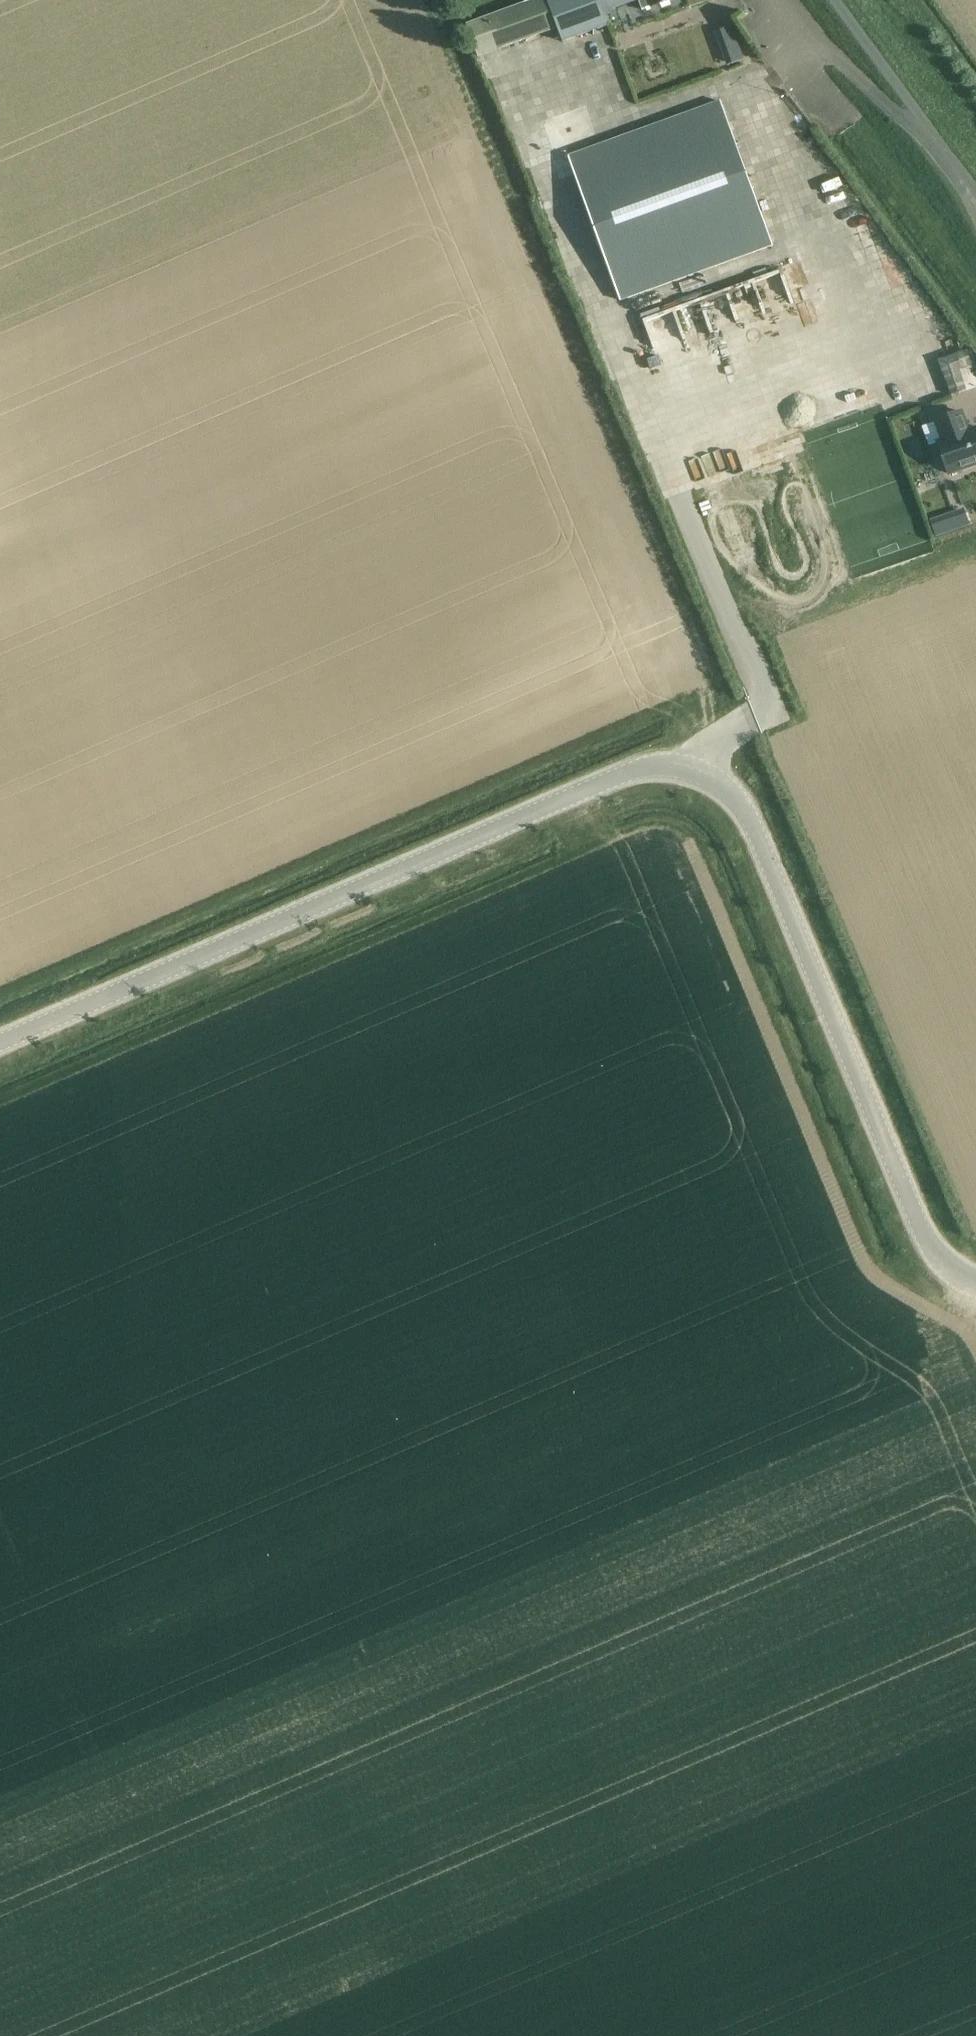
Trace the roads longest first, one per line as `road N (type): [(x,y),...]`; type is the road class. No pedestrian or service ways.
road 1 (unclassified): [(975,1288),(935,1258),(735,792),(694,764),(627,773),(0,1042)]
road 2 (unclassified): [(975,193),(834,0)]

